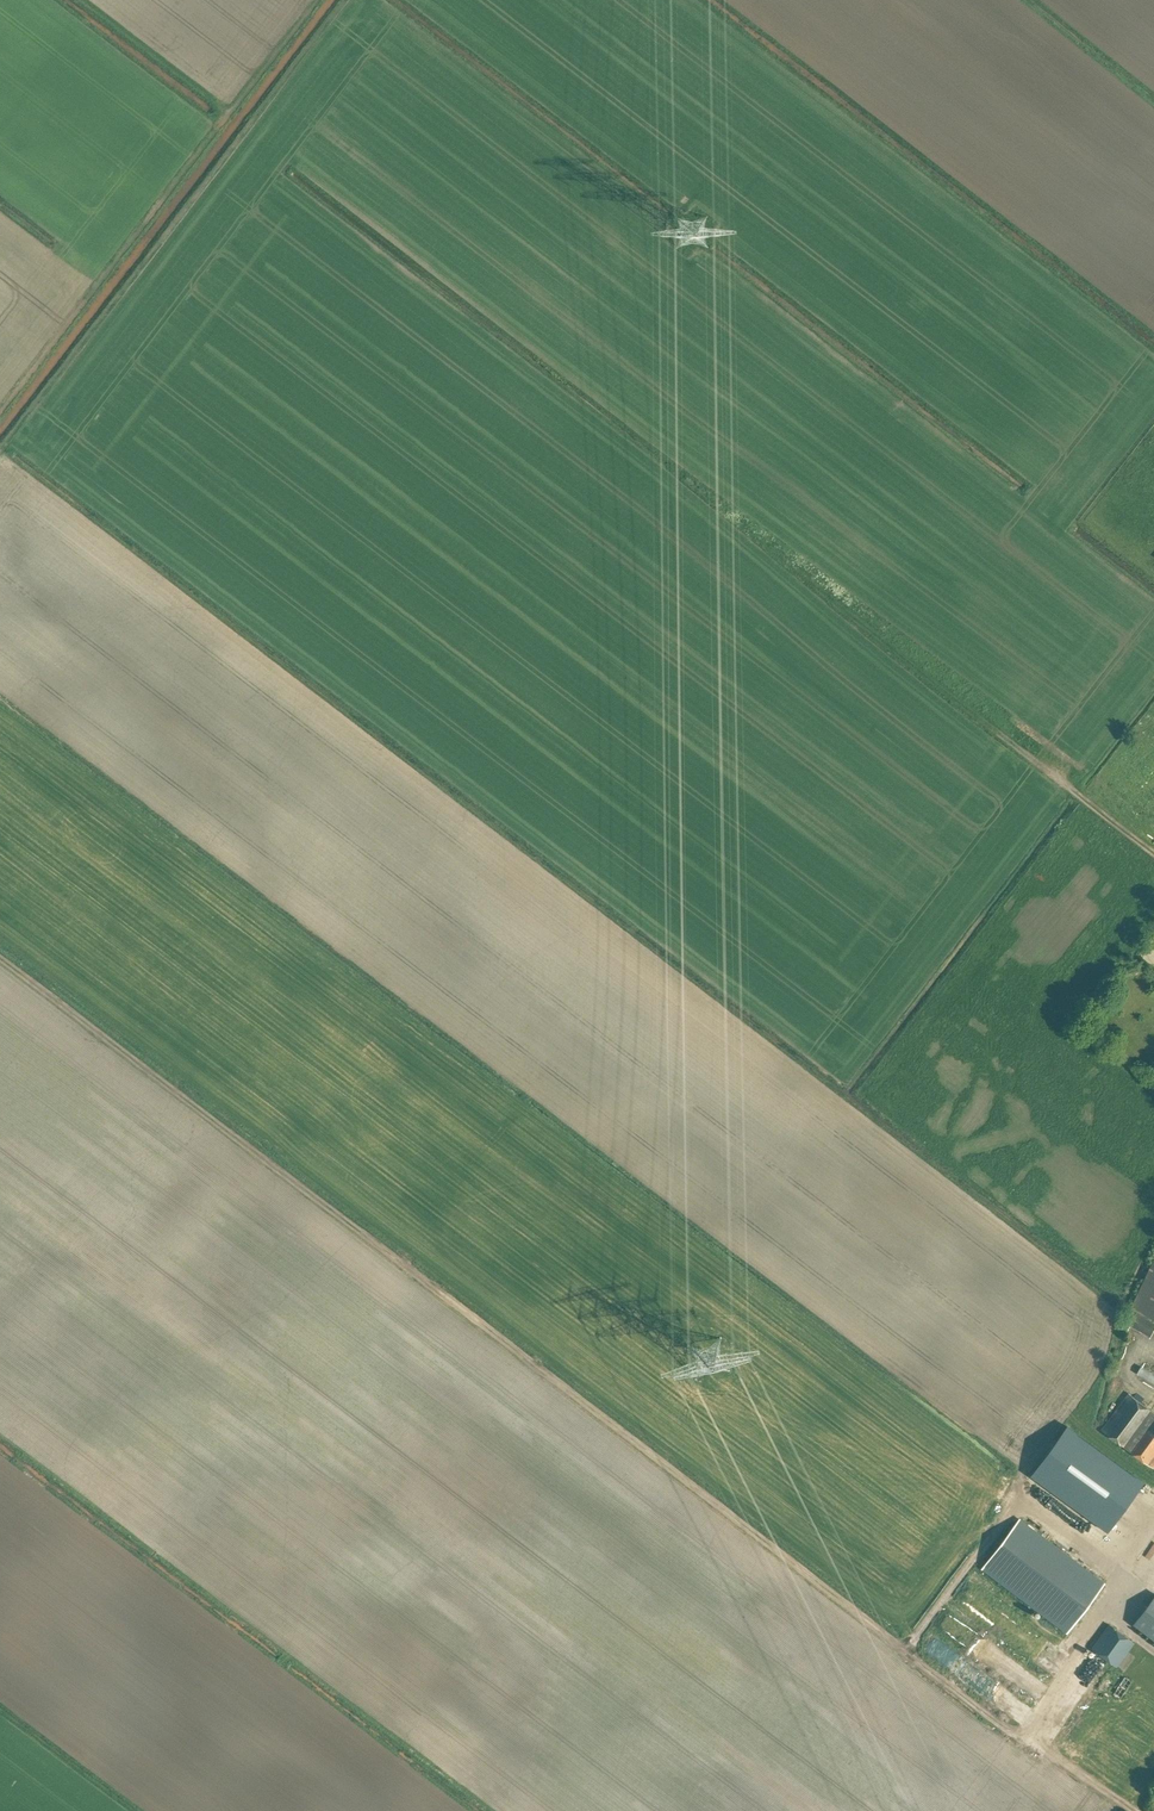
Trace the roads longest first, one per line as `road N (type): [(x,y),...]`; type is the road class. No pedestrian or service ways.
road 1 (track): [(1132,1810),(910,1655),(973,1566)]
road 2 (track): [(1153,849),(987,727)]

